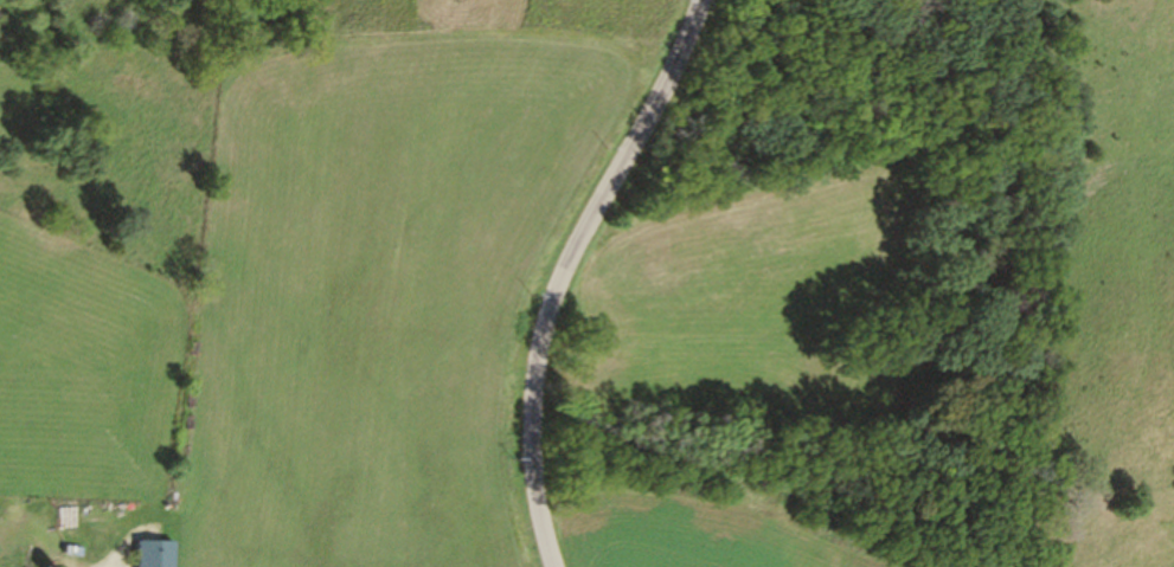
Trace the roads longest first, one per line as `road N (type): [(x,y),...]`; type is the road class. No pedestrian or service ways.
road 1 (residential): [(563,566),(541,446),(544,367),(573,257),(660,109),(706,0)]

